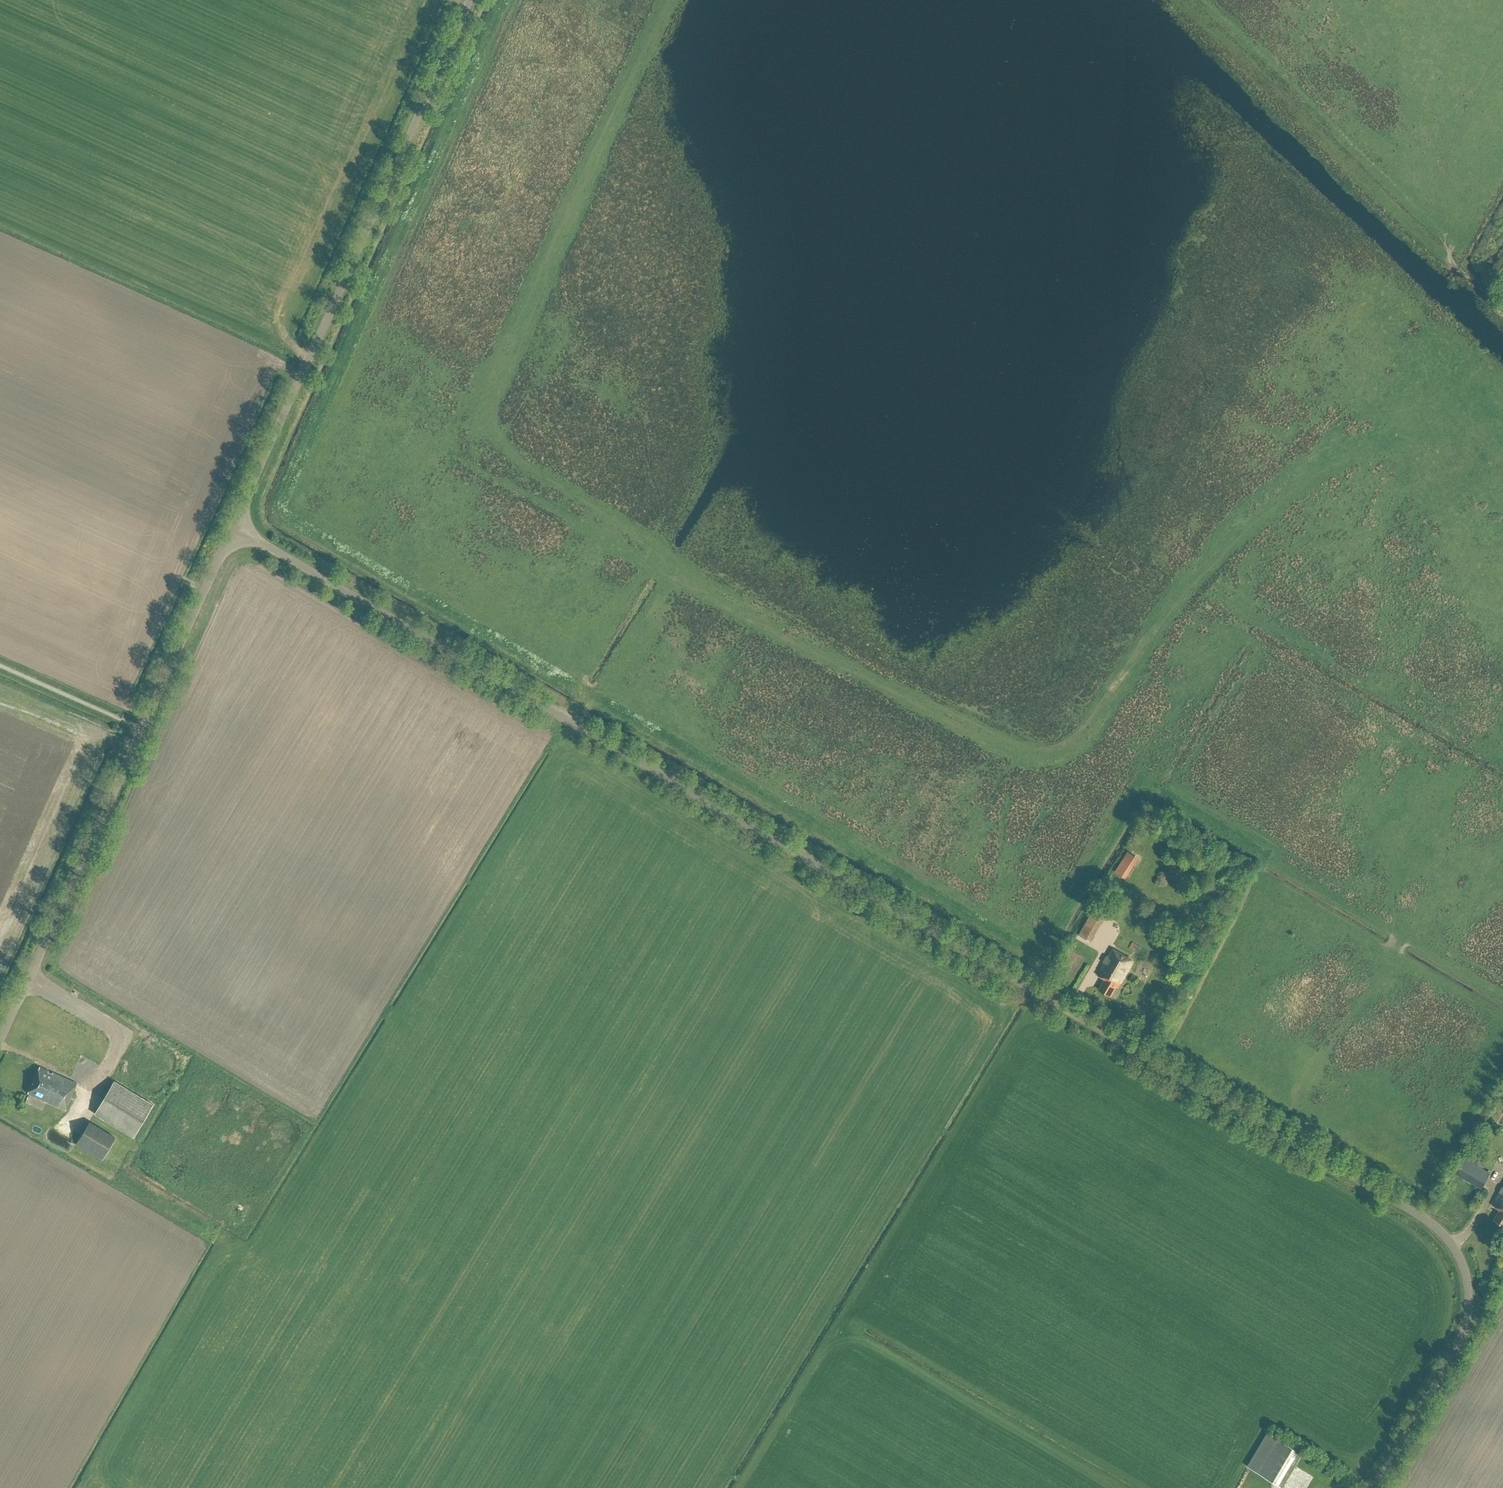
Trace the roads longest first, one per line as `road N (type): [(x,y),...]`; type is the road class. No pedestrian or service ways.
road 1 (tertiary): [(1376,1487),(1455,1351),(1466,1311),(1464,1275),(1450,1247),(1420,1218),(236,526)]
road 2 (tertiary): [(236,526),(472,0)]
road 3 (tertiary): [(0,1040),(236,526)]

